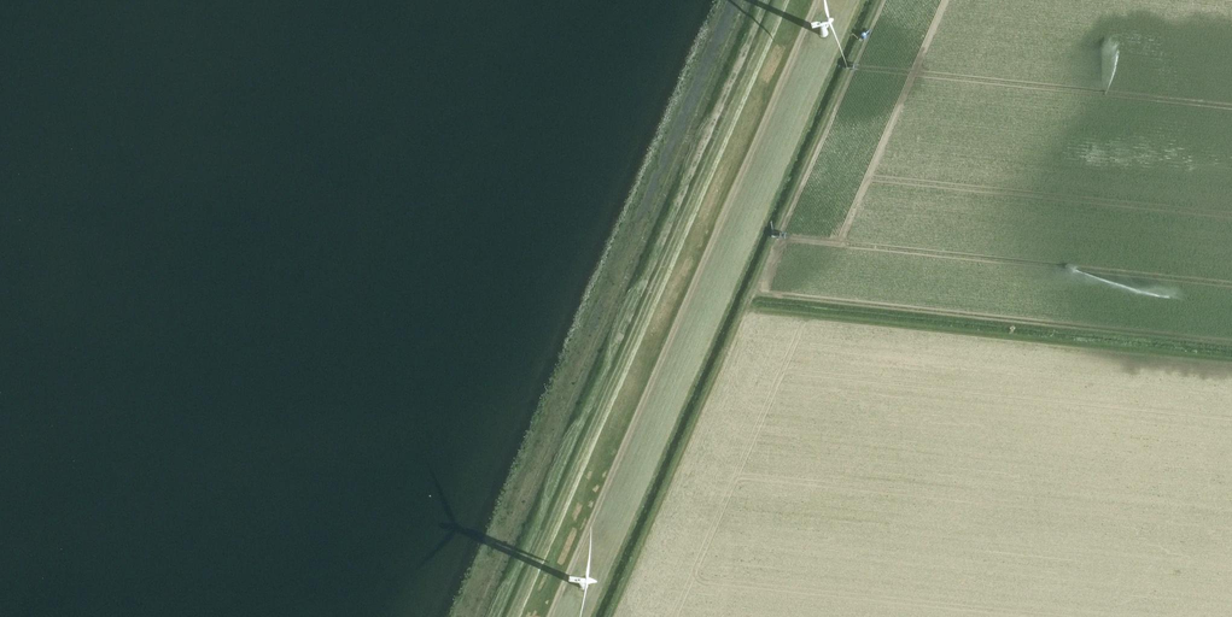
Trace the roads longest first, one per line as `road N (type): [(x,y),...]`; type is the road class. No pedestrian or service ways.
road 1 (track): [(551,616),(817,0)]

